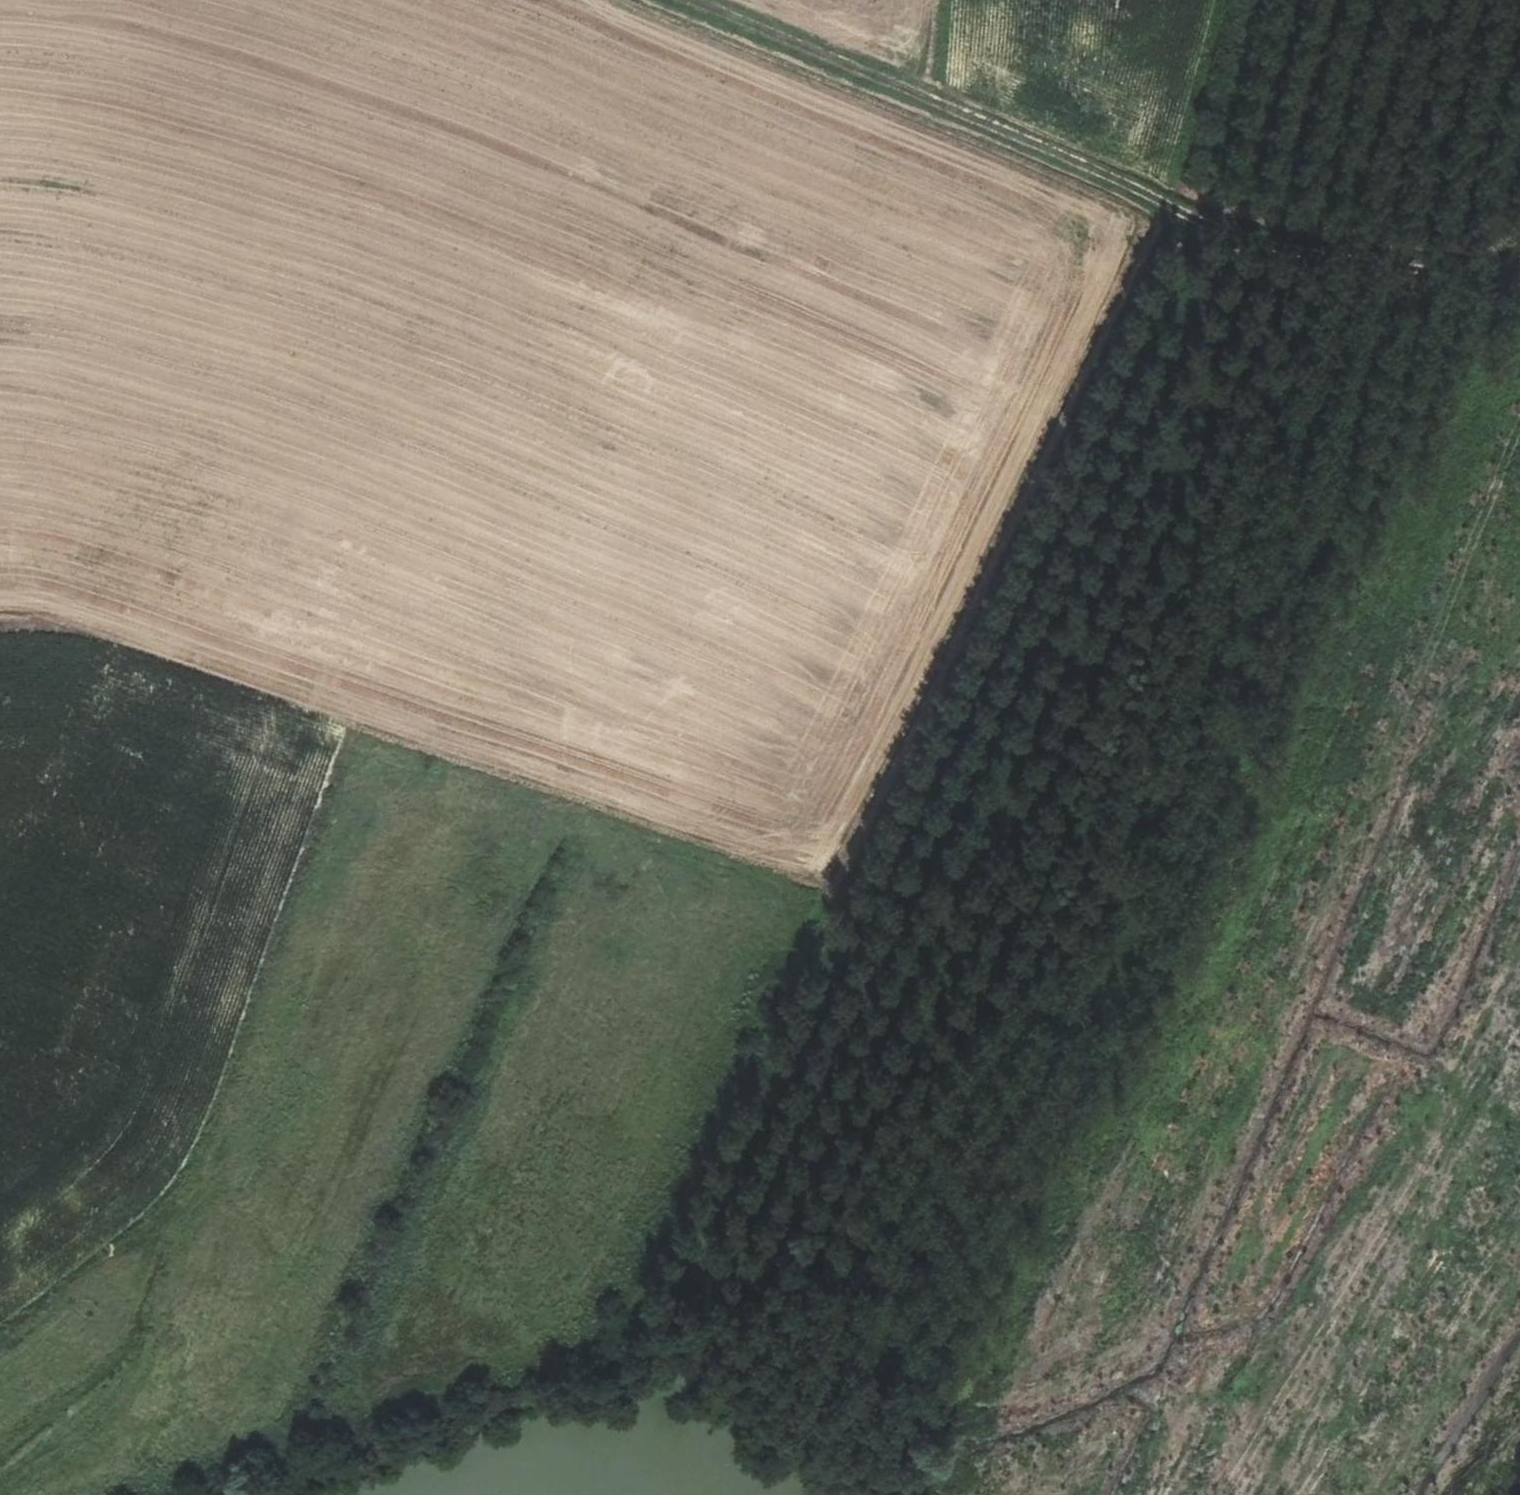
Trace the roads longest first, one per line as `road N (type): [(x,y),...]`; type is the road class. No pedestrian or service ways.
road 1 (track): [(693,0),(1173,207)]
road 2 (track): [(1519,258),(1486,272),(1449,272),(1368,261),(1287,248),(1173,207)]

